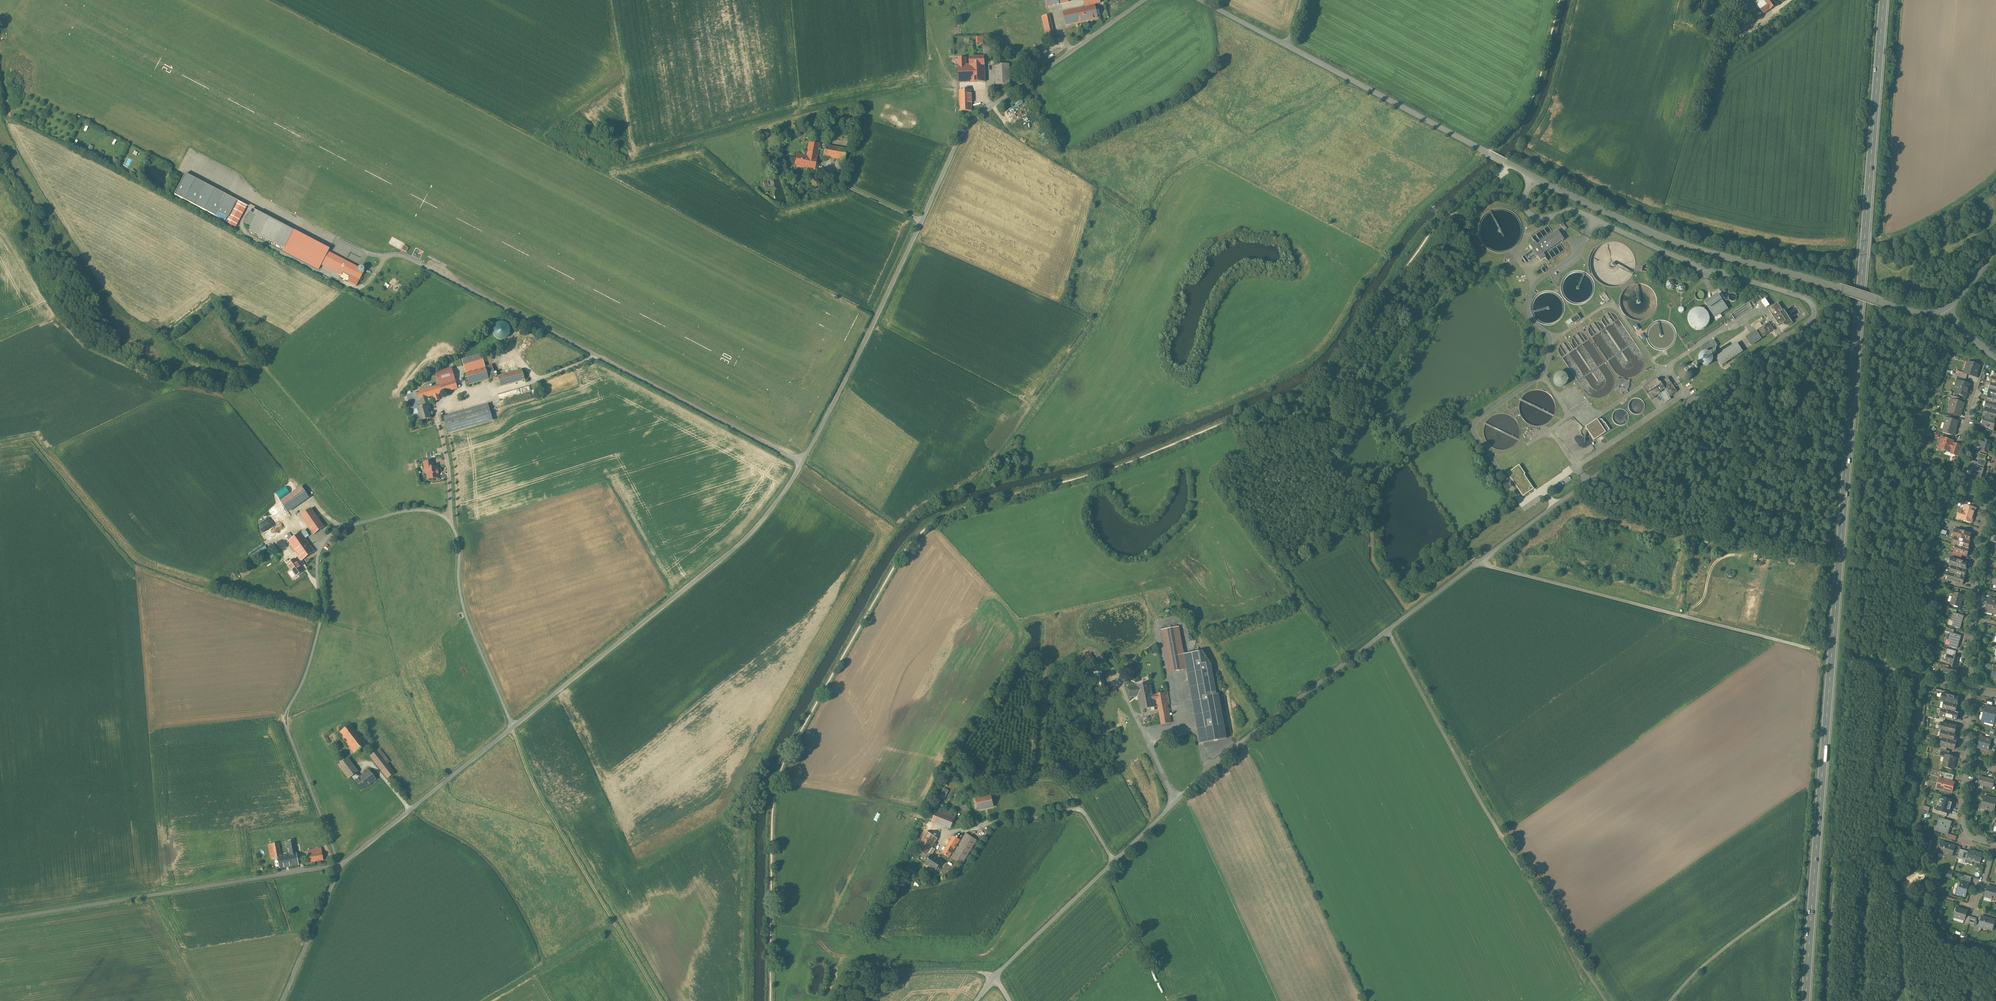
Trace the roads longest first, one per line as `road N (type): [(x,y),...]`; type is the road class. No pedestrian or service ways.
road 1 (unclassified): [(341,865),(754,530),(802,462),(966,129),(1144,0)]
road 2 (primary): [(1884,0),(1806,1000)]
road 3 (unclassified): [(1534,178),(1524,200),(1532,216),(1576,211),(1685,260),(1798,295),(1814,315),(1478,563)]
road 4 (unclassified): [(1386,631),(1236,746),(993,978)]
road 5 (unclassified): [(1534,178),(1705,253),(1917,314),(1945,309)]
road 6 (unclassified): [(1386,631),(1606,1000)]
road 7 (unclassified): [(341,865),(0,919)]
road 8 (unclassified): [(1478,563),(1804,645)]
road 9 (track): [(661,1000),(531,782),(512,727)]
road 10 (unclassified): [(1288,46),(1488,153)]
road 11 (residential): [(1968,688),(1977,559),(1995,470)]
road 12 (track): [(1829,1000),(1837,871),(1882,837)]
road 13 (unclassified): [(1799,895),(1723,947),(1671,1000)]
road 14 (unclassified): [(281,1000),(341,865)]
road 15 (residential): [(1968,688),(1852,657)]

